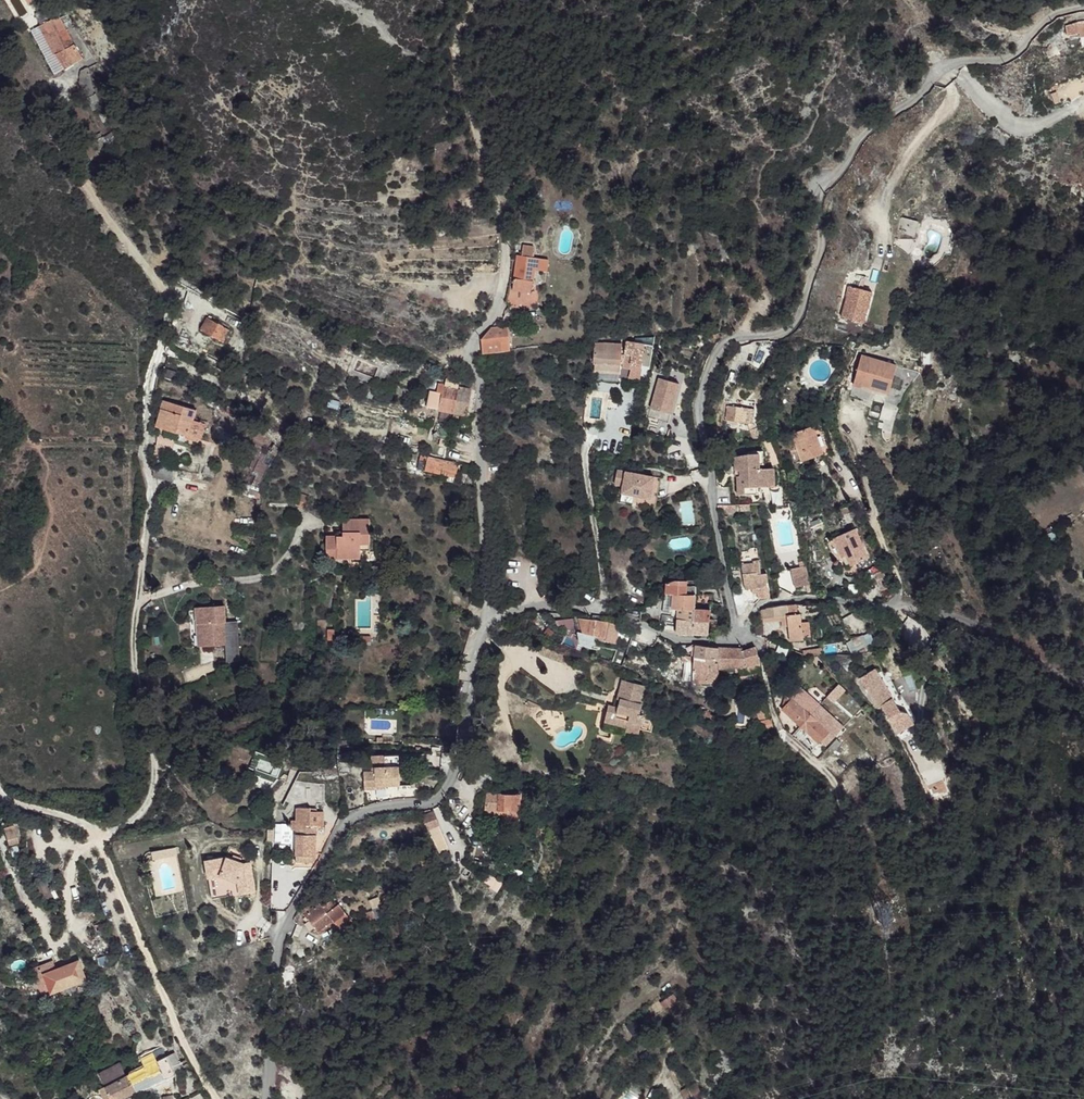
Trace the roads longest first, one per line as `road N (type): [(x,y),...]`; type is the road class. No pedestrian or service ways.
road 1 (residential): [(736,642),(698,412),(719,348),(737,337),(777,334),(795,322),(820,249),(820,189),(866,130),(919,98),(945,64),(1007,57),(1052,12),(1083,5)]
road 2 (residential): [(100,835),(148,810),(155,785),(134,650),(151,488),(149,392),(172,299),(53,136),(64,108)]
road 3 (residential): [(266,1098),(287,922),(341,826),(424,803),(456,772),(487,622)]
road 4 (residential): [(500,206),(508,278),(478,353),(487,622)]
road 5 (residential): [(217,1098),(176,1026),(100,835)]
road 6 (residential): [(487,622),(527,608),(588,610),(684,641),(736,642)]
road 7 (track): [(500,206),(459,82),(456,41),(474,0)]
road 8 (residential): [(742,641),(764,603),(902,605),(899,583)]

